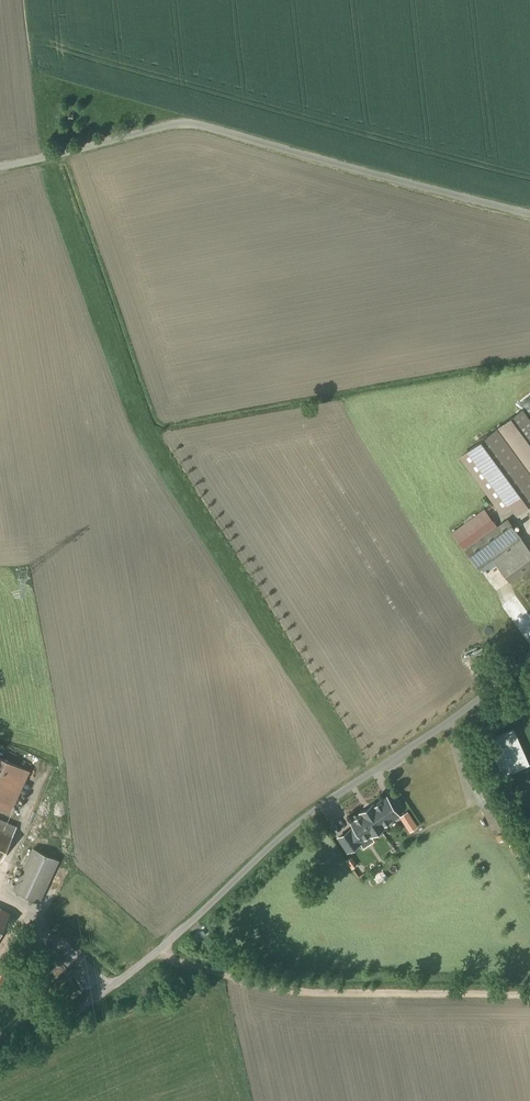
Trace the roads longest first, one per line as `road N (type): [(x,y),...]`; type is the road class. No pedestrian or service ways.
road 1 (unclassified): [(0,1058),(111,989),(294,828),(529,662)]
road 2 (unclassified): [(0,167),(191,122),(529,214)]
road 3 (track): [(156,954),(263,987),(529,996)]

